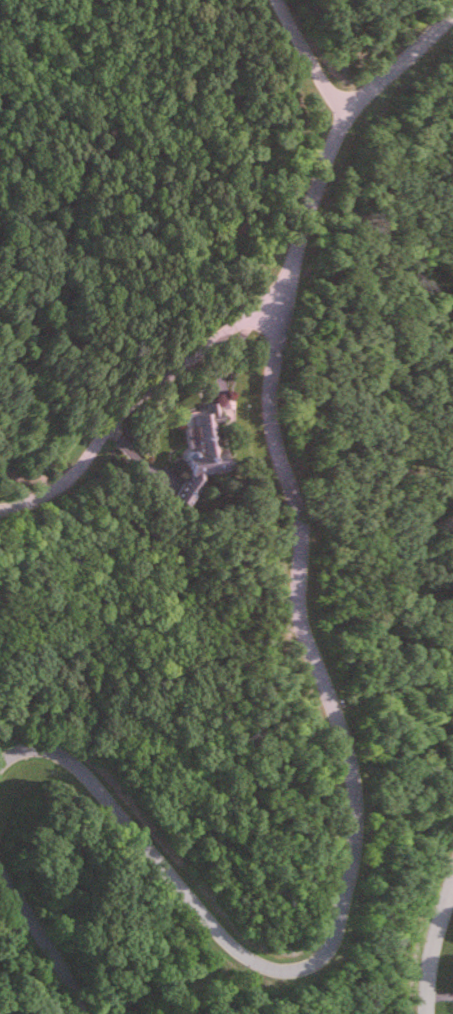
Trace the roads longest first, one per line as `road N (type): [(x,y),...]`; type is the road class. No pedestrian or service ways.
road 1 (residential): [(0,772),(35,754),(75,767),(221,935),(263,965),(288,970),(327,955),(352,867),(358,782),(304,621),(302,527),(271,420),(271,386),(296,260),(345,109),(452,14)]
road 2 (residential): [(284,310),(250,313),(123,408),(61,487),(0,511)]
road 3 (residential): [(79,1013),(0,866)]
road 4 (residential): [(428,1013),(452,886)]
road 5 (residential): [(345,109),(279,0)]

